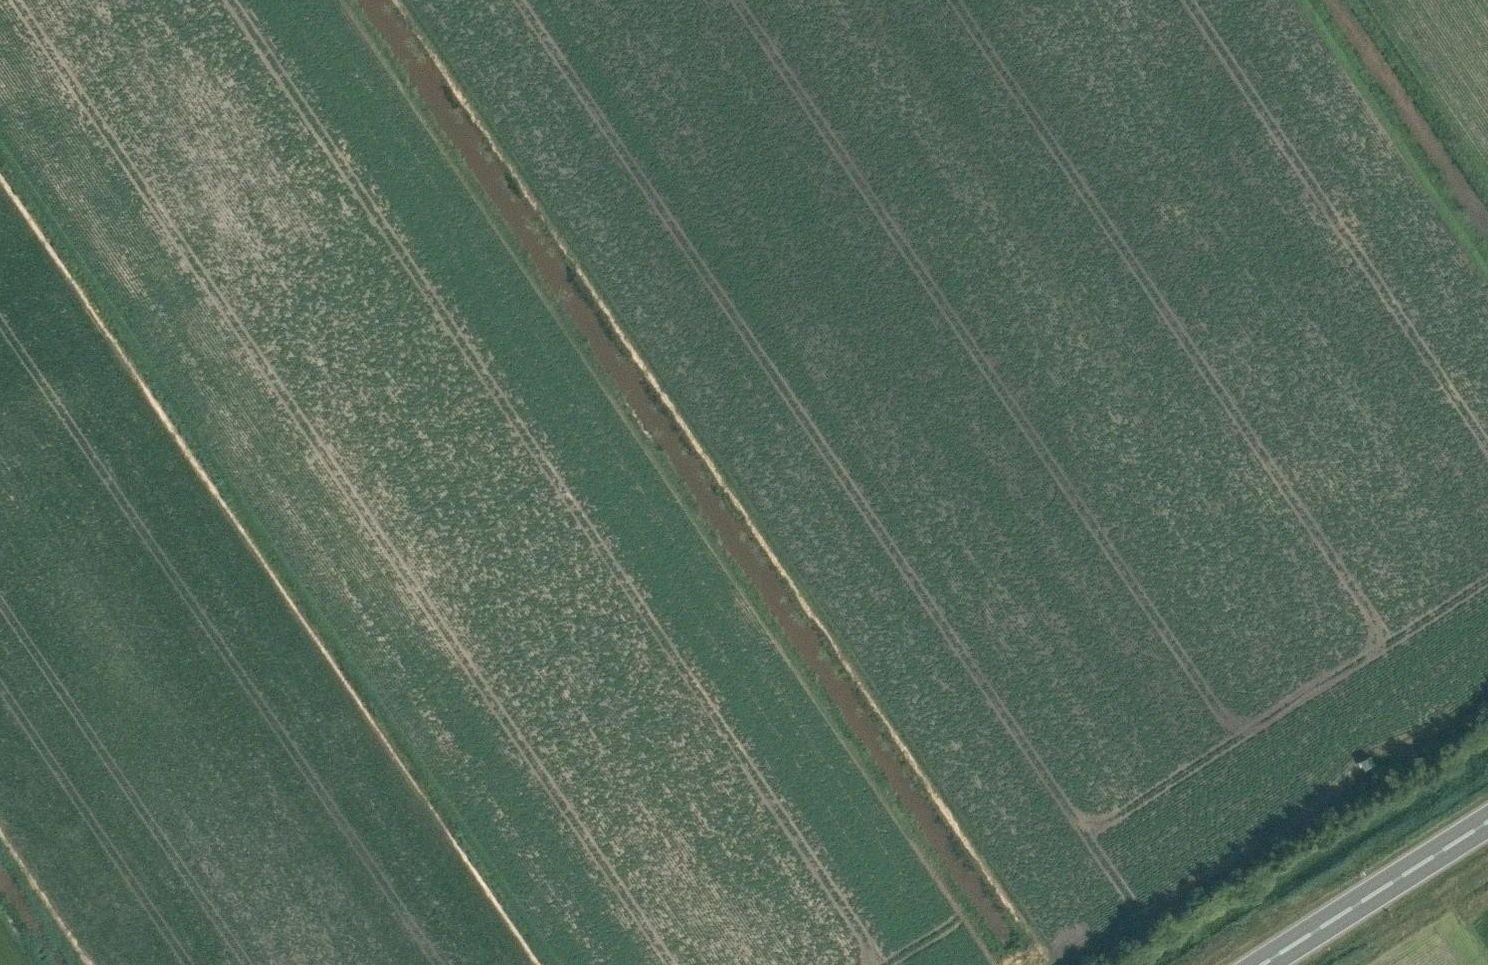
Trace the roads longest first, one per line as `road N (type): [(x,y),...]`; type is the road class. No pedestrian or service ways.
road 1 (trunk): [(1256,964),(1487,818)]

